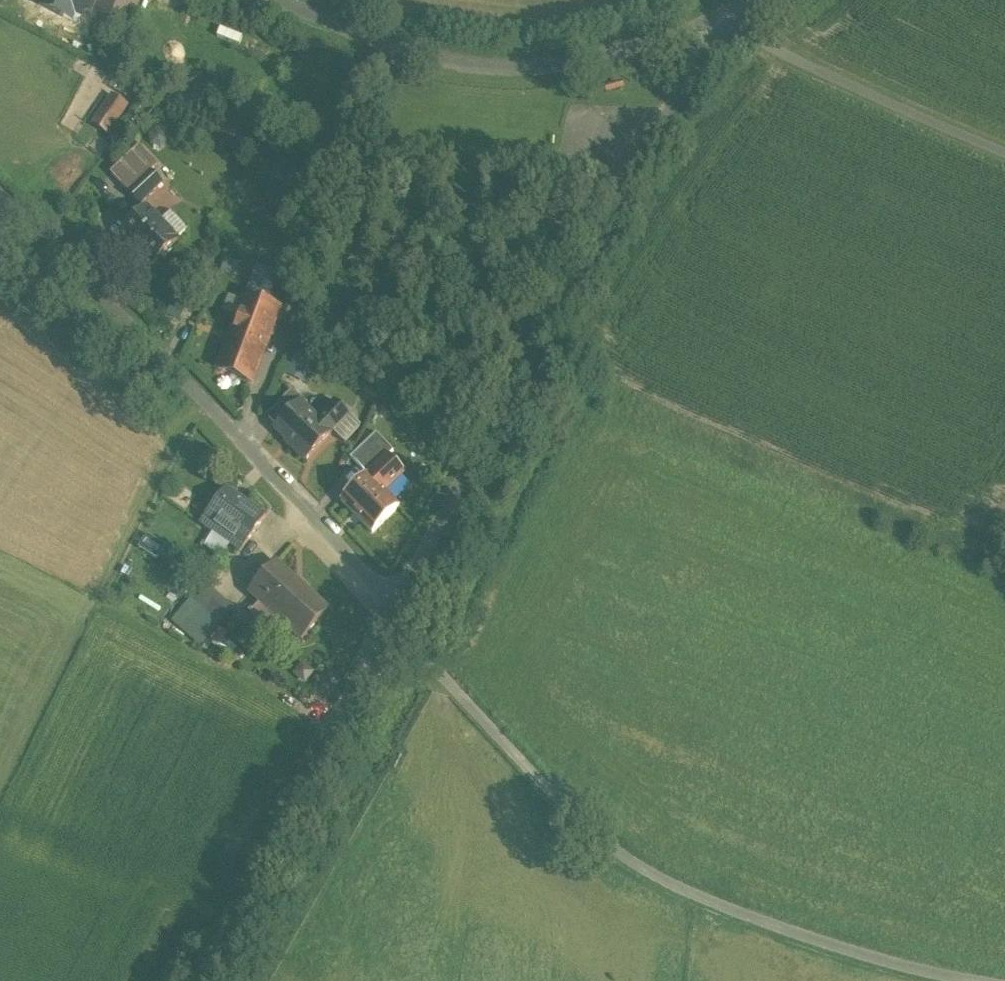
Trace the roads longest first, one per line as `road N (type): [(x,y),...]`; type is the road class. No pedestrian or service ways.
road 1 (unclassified): [(394,600),(454,685),(531,771),(592,831),(651,872),(791,931),(980,980)]
road 2 (unclassified): [(740,14),(643,137),(394,600)]
road 3 (unclassified): [(394,600),(0,180)]
road 4 (unclassified): [(300,0),(414,44),(496,59),(592,51),(740,14)]
road 5 (unclassified): [(192,980),(394,600)]

